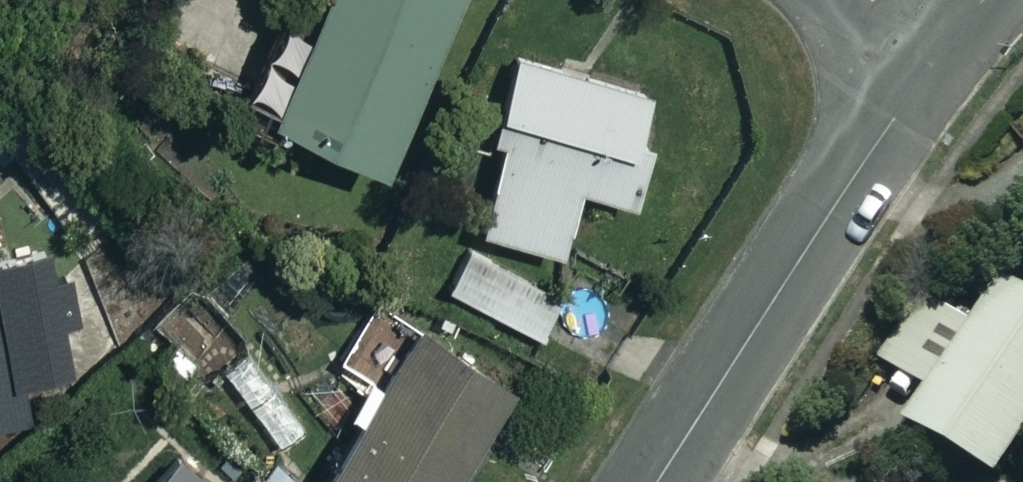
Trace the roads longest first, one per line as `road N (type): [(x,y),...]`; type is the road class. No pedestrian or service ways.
road 1 (residential): [(656,481),(945,41)]

